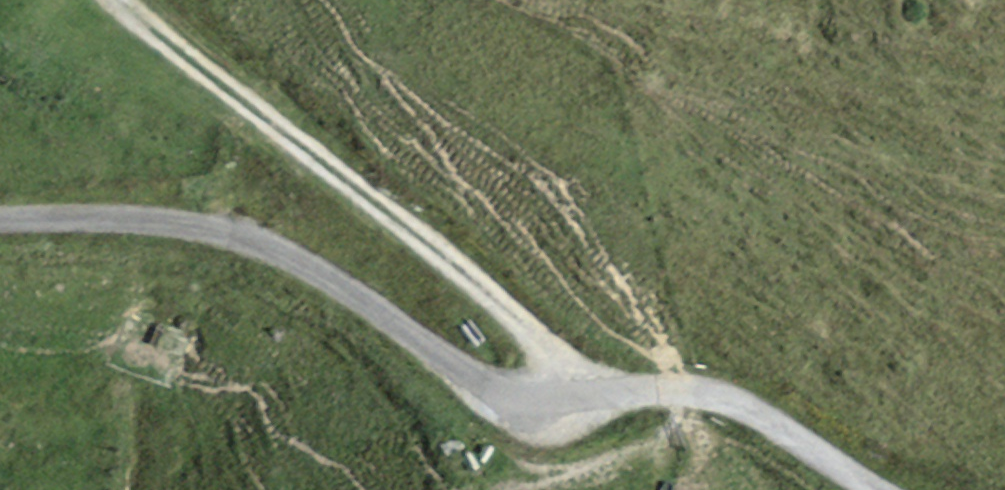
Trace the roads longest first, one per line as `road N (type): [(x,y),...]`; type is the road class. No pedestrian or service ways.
road 1 (track): [(875,489),(736,405),(645,389),(521,398),(488,388),(333,280),(228,231),(76,216),(0,220)]
road 2 (track): [(127,0),(604,391)]

